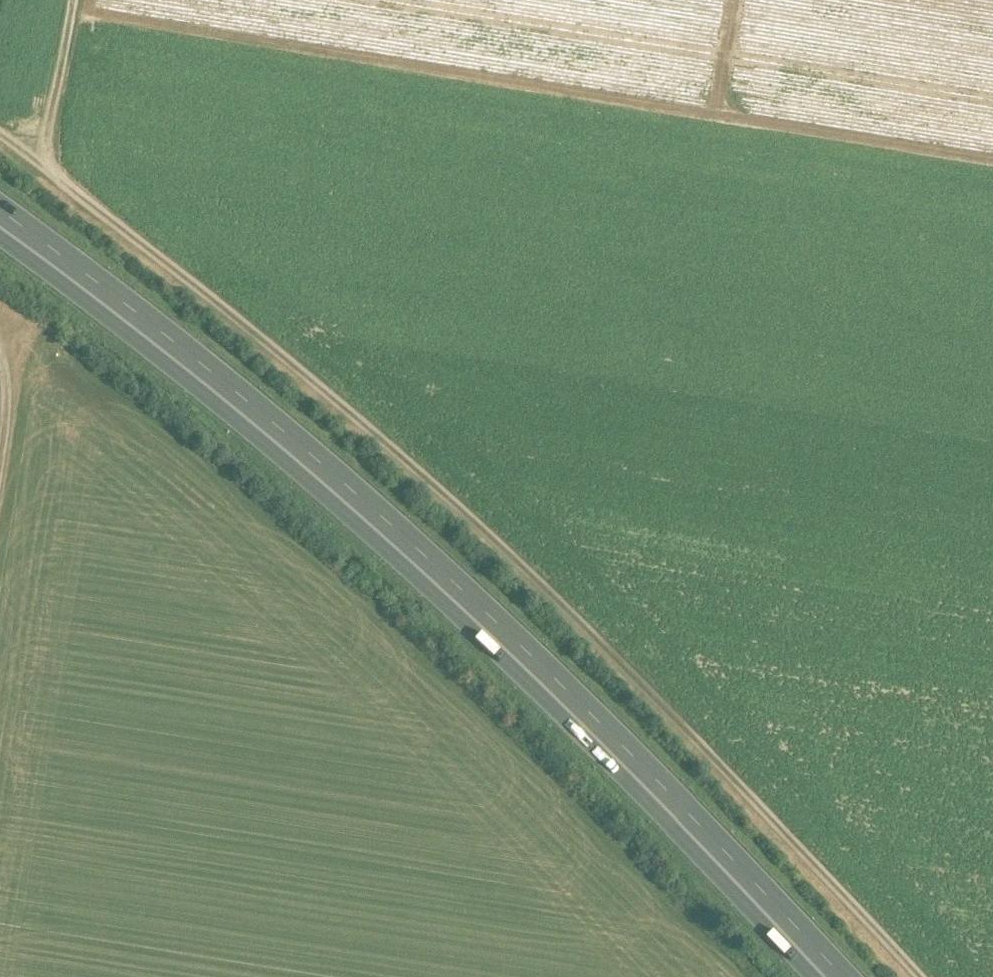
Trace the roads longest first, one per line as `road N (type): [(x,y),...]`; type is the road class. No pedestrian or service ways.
road 1 (track): [(0,133),(288,364),(488,541),(921,976)]
road 2 (trunk): [(0,219),(344,494),(599,732),(832,976)]
road 3 (track): [(78,0),(53,173)]

